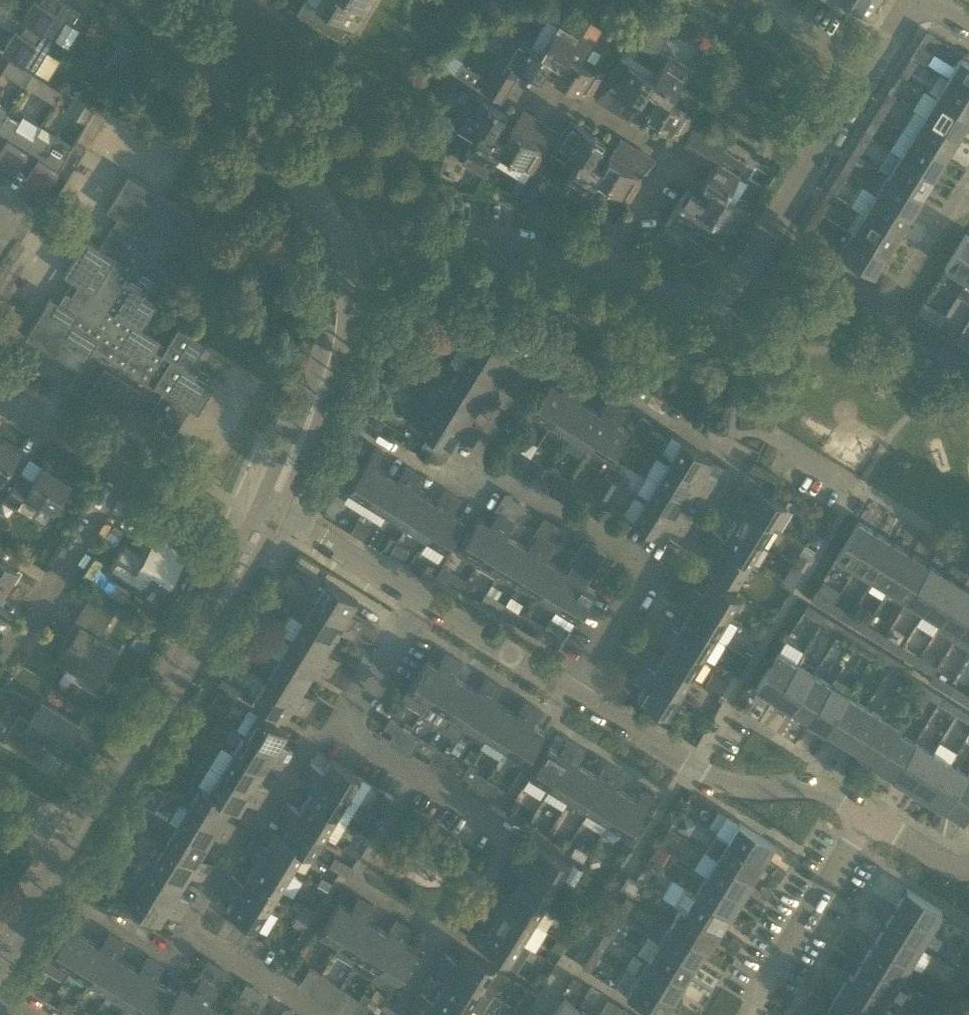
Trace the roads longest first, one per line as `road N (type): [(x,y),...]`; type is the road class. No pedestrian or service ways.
road 1 (residential): [(653,569),(681,561),(739,463),(541,348),(473,460)]
road 2 (residential): [(603,272),(651,291),(705,297),(729,286),(865,69)]
road 3 (residential): [(0,658),(127,462),(0,386)]
road 4 (residential): [(867,815),(803,785),(716,782),(574,695)]
road 5 (residential): [(603,272),(673,164),(530,89),(514,111)]
road 6 (tertiary): [(330,247),(319,210),(261,112),(145,0)]
road 7 (tertiary): [(72,842),(224,589)]
road 8 (residential): [(330,247),(489,238),(603,272)]
road 9 (residential): [(338,723),(311,741),(270,808),(249,824),(186,934)]
road 10 (residential): [(440,937),(458,933),(504,857),(497,817),(418,771)]
road 11 (residential): [(440,937),(351,883),(418,771)]
road 12 (residential): [(968,558),(768,436)]
road 13 (residential): [(749,1014),(867,815)]
road 14 (residential): [(653,569),(473,460)]
road 15 (residential): [(574,695),(415,599)]
road 16 (tertiary): [(308,418),(338,319),(330,247)]
road 17 (residential): [(415,599),(280,513)]
road 18 (residential): [(319,1014),(186,934)]
road 19 (residential): [(574,695),(653,569)]
road 20 (residential): [(415,599),(338,723)]
road 21 (tertiary): [(0,957),(72,842)]
road 22 (residential): [(865,69),(784,20),(766,0)]

